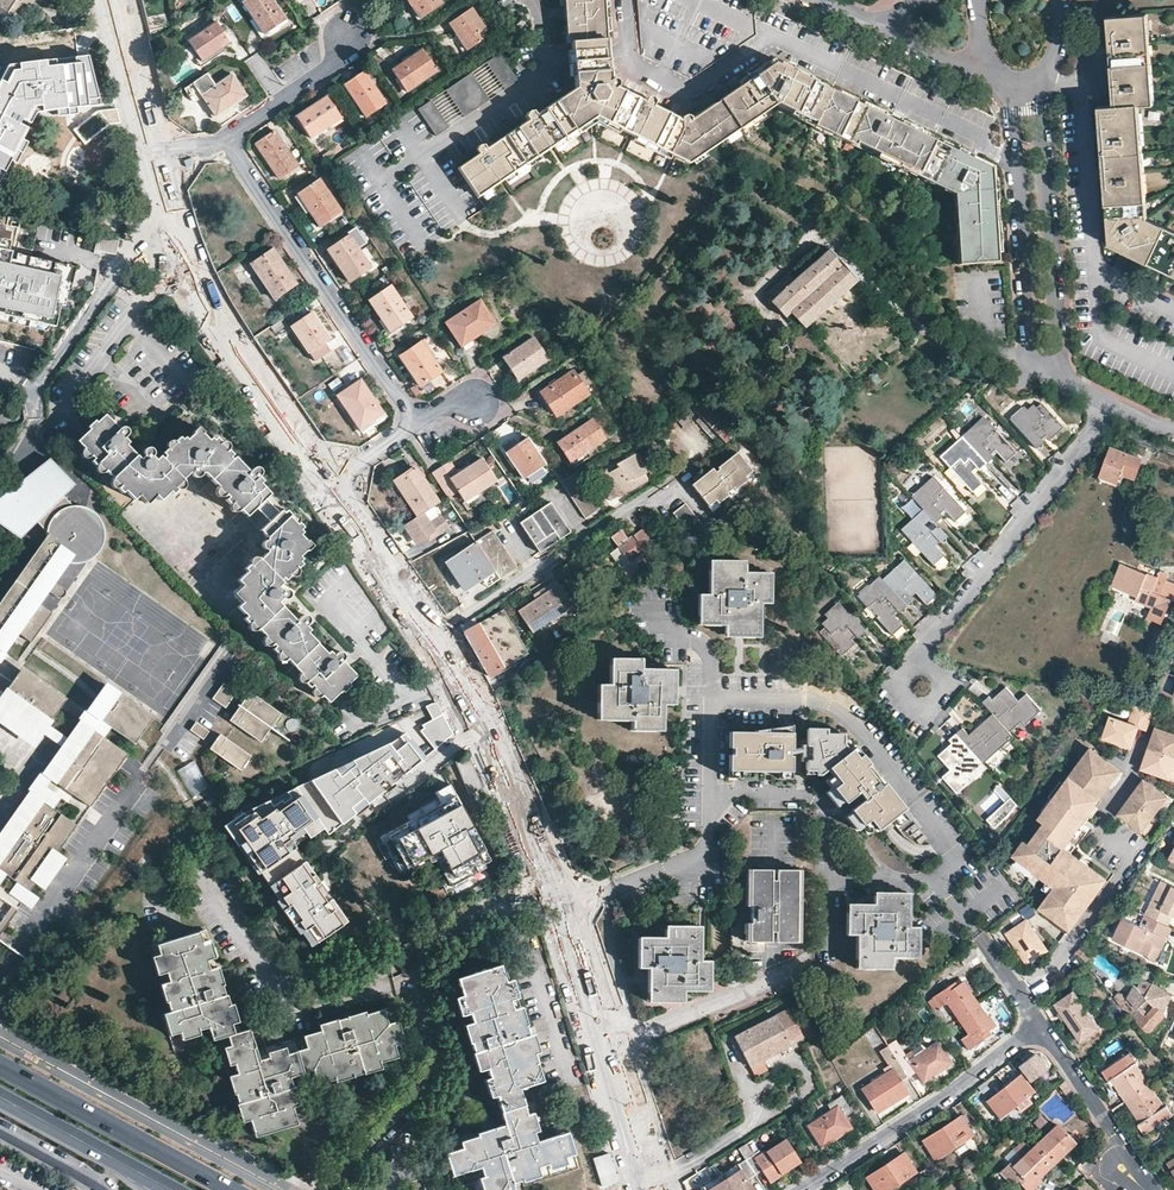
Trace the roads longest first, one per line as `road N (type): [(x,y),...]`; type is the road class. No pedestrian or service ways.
road 1 (residential): [(1016,163),(970,130),(782,40),(685,89),(635,65),(627,0)]
road 2 (residential): [(570,883),(547,855),(463,669),(337,483)]
road 3 (residential): [(332,1189),(434,1072),(418,985),(432,945),(570,883)]
road 4 (residential): [(337,483),(210,295),(165,158)]
road 5 (residential): [(1107,400),(1088,439),(932,637),(922,687)]
road 6 (residential): [(225,141),(416,423)]
road 7 (residential): [(674,1189),(570,883)]
road 8 (residential): [(275,1189),(0,1040)]
road 9 (residential): [(1138,752),(1105,808),(1114,843),(1133,859),(1060,961),(1019,994)]
road 10 (residential): [(1057,365),(1040,76)]
road 11 (residential): [(801,1189),(1039,1026)]
road 12 (residential): [(380,180),(545,77),(540,0)]
road 13 (primary): [(233,1189),(0,1062)]
road 14 (residential): [(1016,163),(1031,356),(1057,365)]
road 15 (residential): [(1039,1026),(1152,1189)]
road 16 (primary): [(0,1095),(174,1189)]
road 17 (residential): [(348,35),(337,62),(225,141)]
road 18 (residential): [(165,158),(124,0)]

